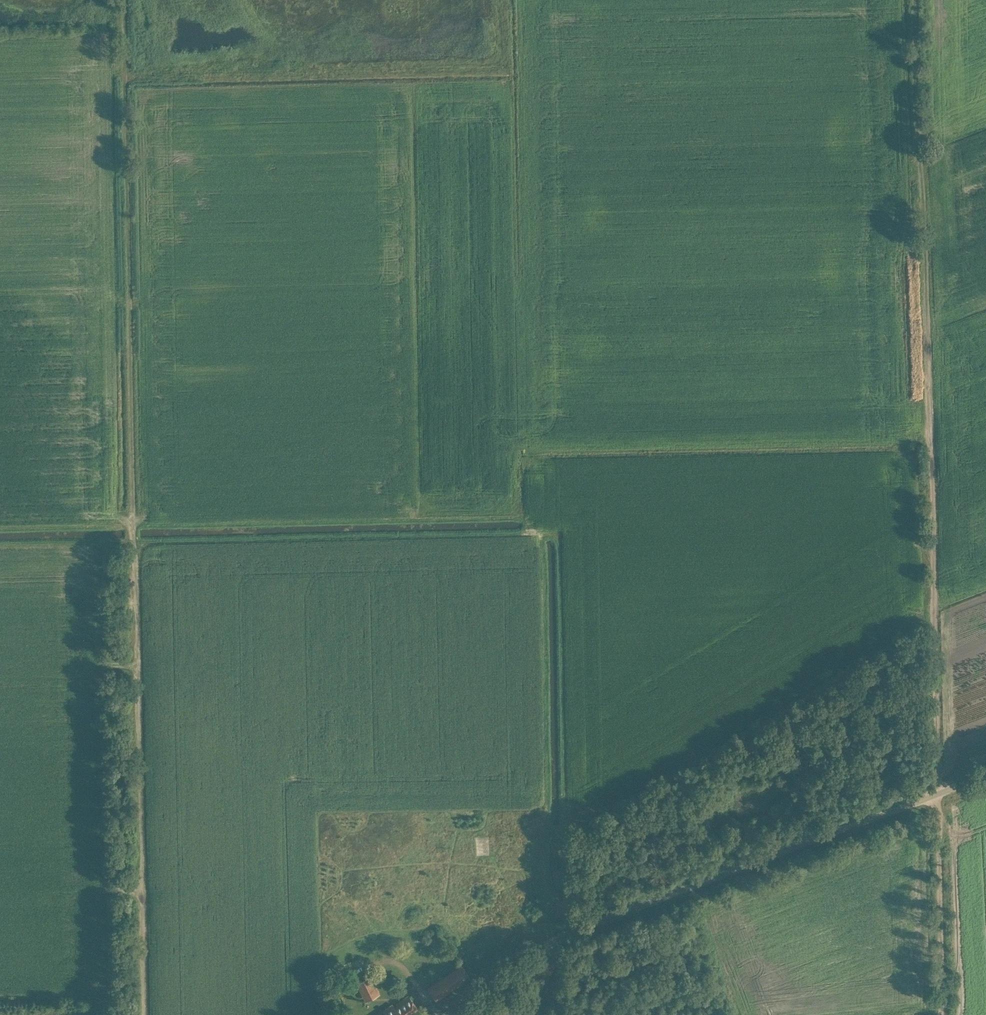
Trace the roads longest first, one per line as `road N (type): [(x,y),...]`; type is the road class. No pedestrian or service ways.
road 1 (track): [(122,0),(140,1014)]
road 2 (track): [(935,787),(919,0)]
road 3 (unclassified): [(447,1014),(560,929),(985,769)]
road 4 (track): [(935,787),(942,1014)]

